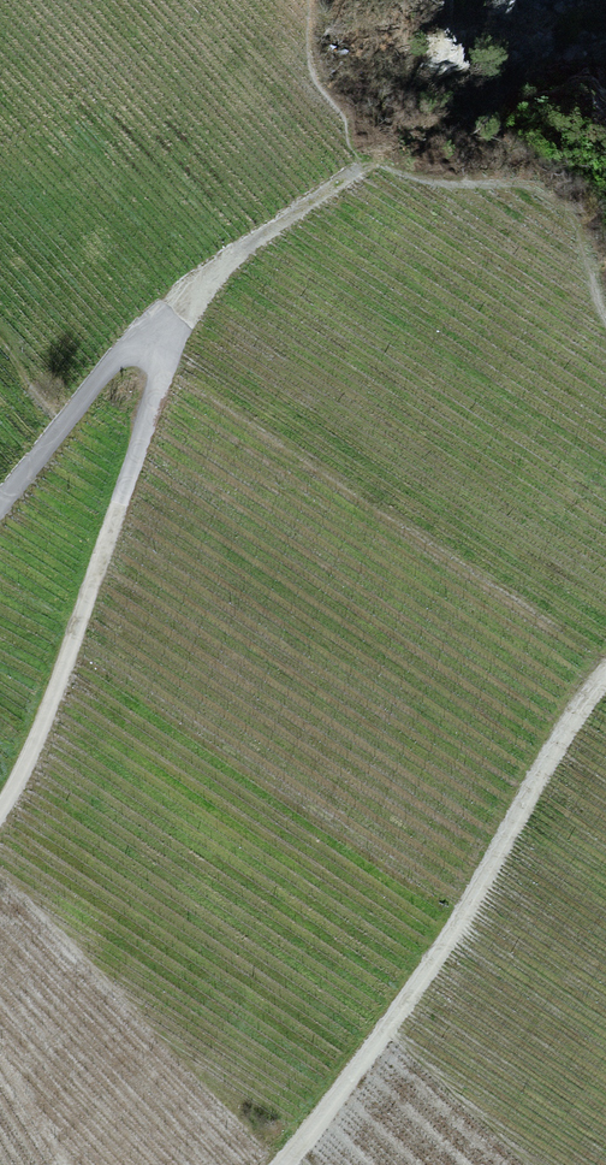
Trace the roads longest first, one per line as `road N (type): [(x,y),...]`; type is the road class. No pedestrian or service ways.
road 1 (track): [(269,1164),(605,683)]
road 2 (track): [(134,345),(161,356),(161,386),(43,719),(0,816)]
road 3 (track): [(0,506),(134,345),(323,192)]

